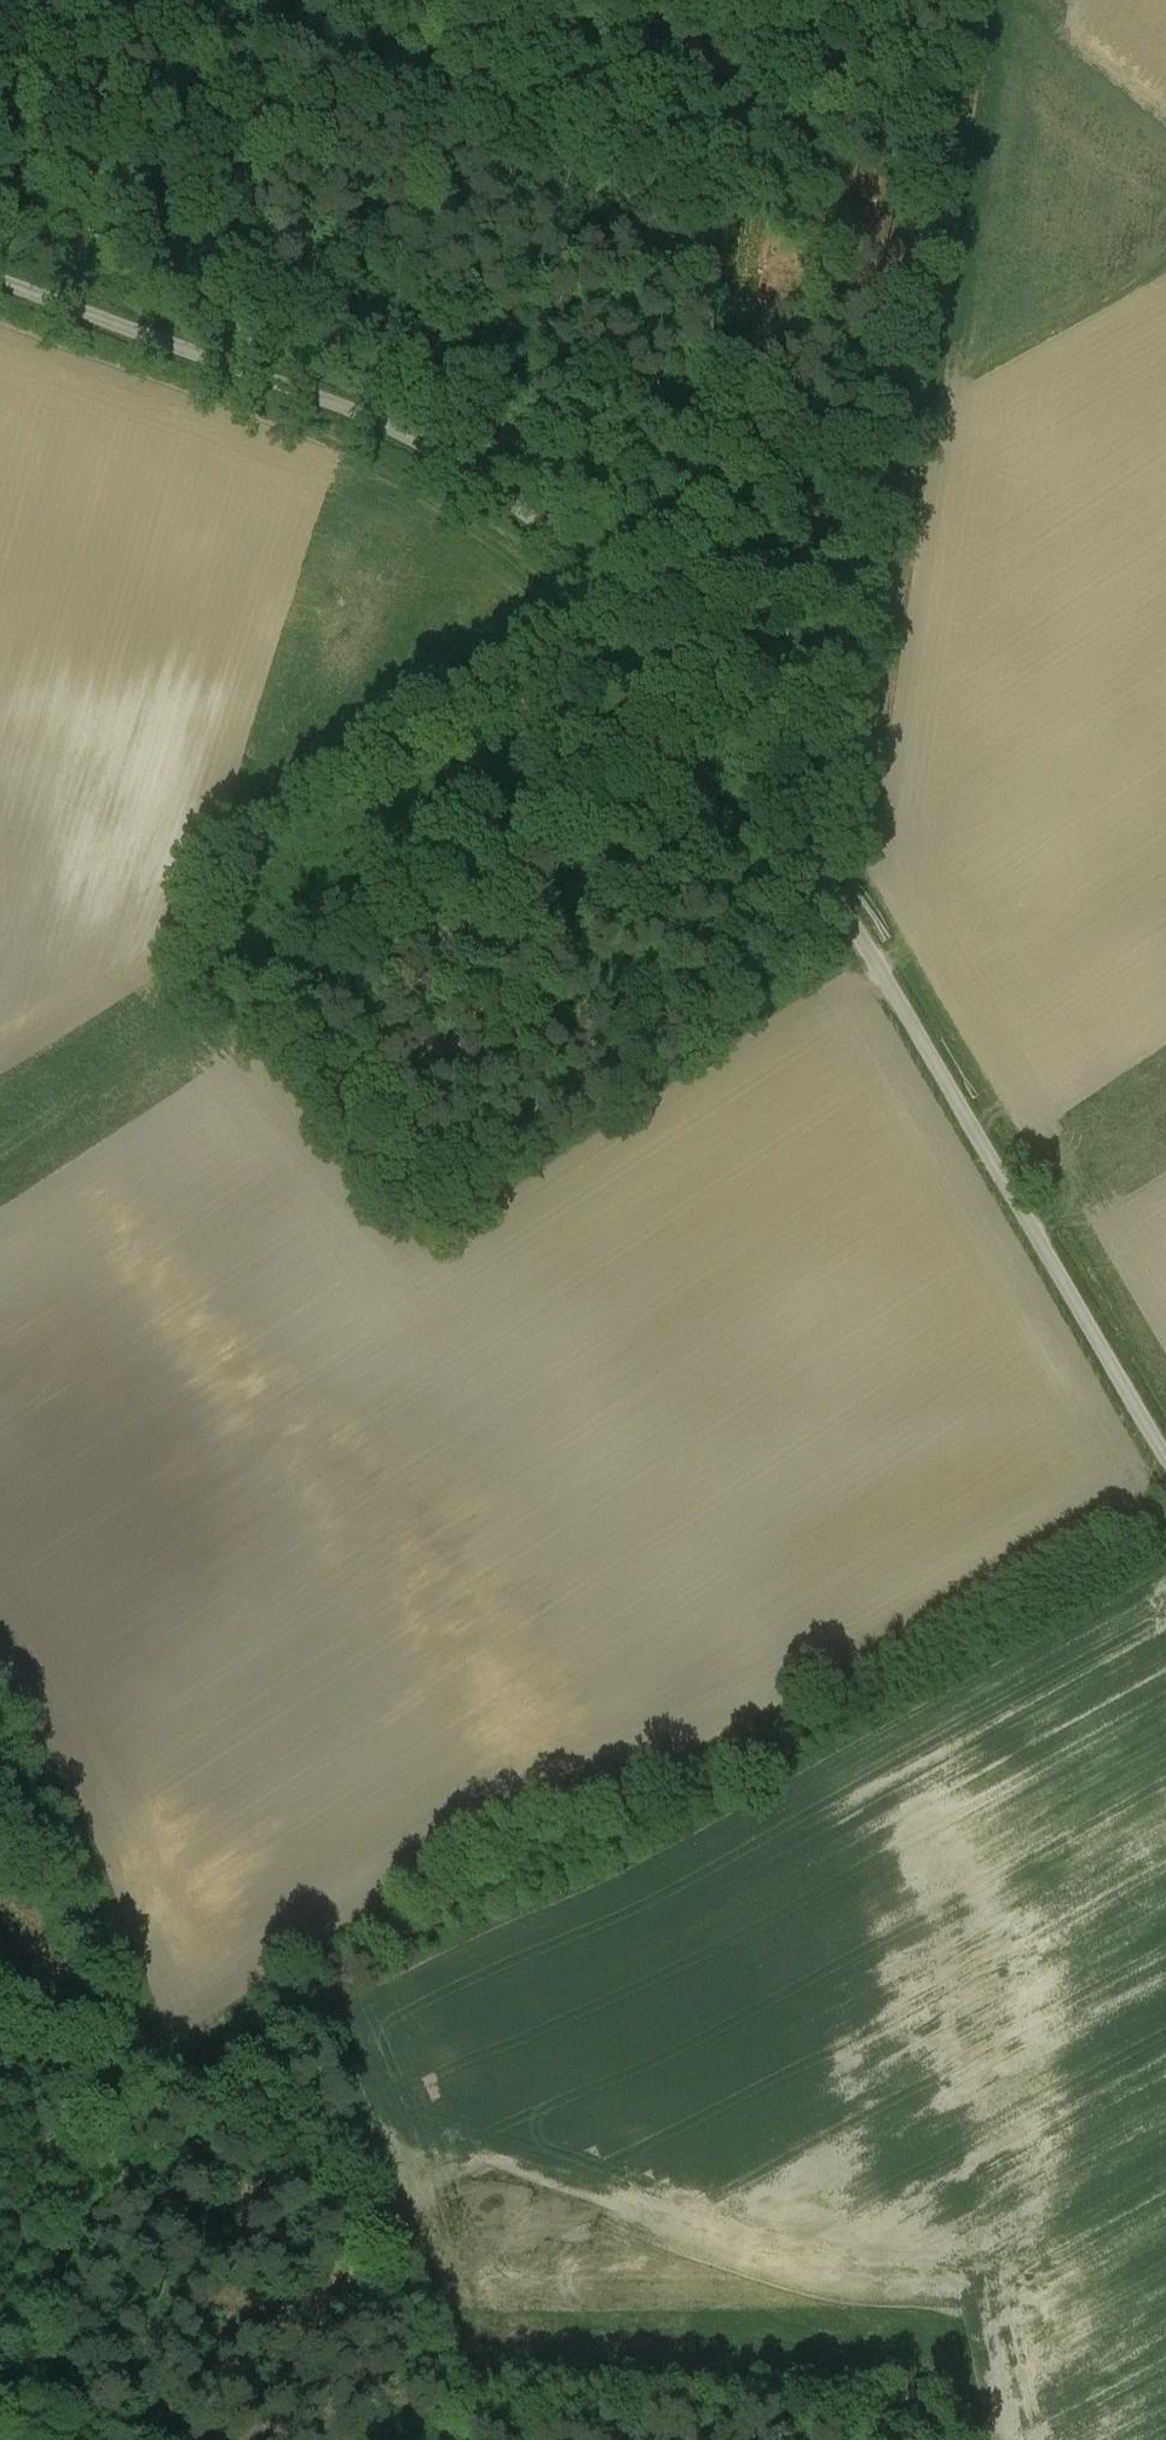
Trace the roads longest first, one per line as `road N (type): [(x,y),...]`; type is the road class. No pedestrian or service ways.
road 1 (unclassified): [(0,286),(383,420),(514,505),(642,621),(829,894),(1165,1461)]

